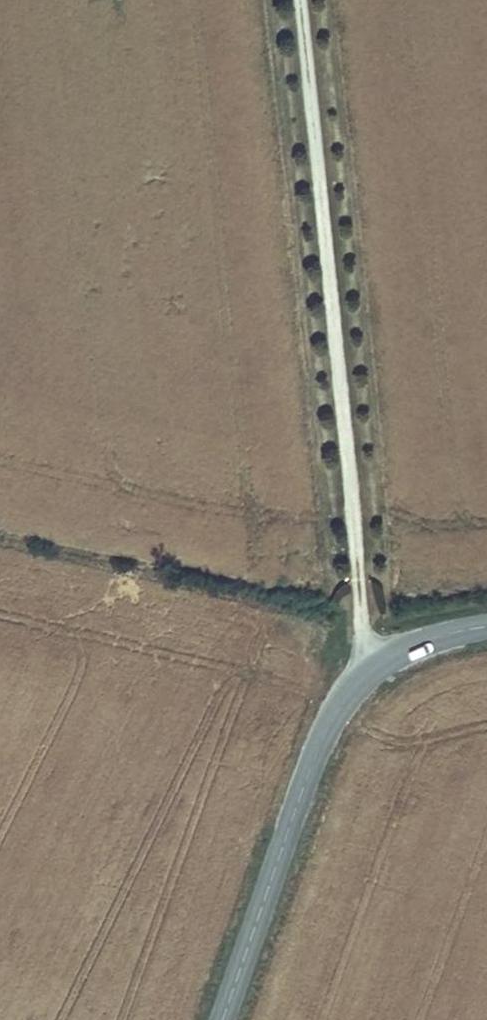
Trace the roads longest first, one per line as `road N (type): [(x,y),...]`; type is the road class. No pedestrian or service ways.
road 1 (secondary): [(486,628),(417,642),(379,663),(346,697),(277,851),(219,1019)]

